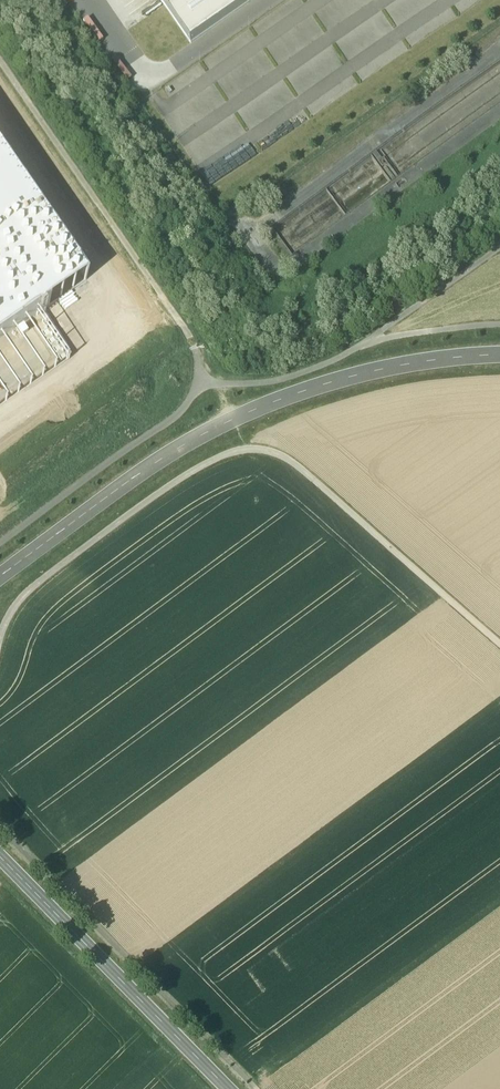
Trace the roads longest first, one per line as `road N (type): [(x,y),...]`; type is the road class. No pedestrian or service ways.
road 1 (track): [(0,58),(191,337),(198,361),(188,400),(169,421),(0,541)]
road 2 (secondary): [(0,577),(175,450),(300,390),(421,360),(499,353)]
road 3 (track): [(287,459),(242,450),(184,477),(33,587),(0,639)]
road 4 (track): [(499,245),(339,359),(280,380),(197,381)]
road 5 (secondary): [(229,1088),(0,856)]
road 6 (track): [(287,459),(499,645)]
road 7 (track): [(499,325),(339,359)]

